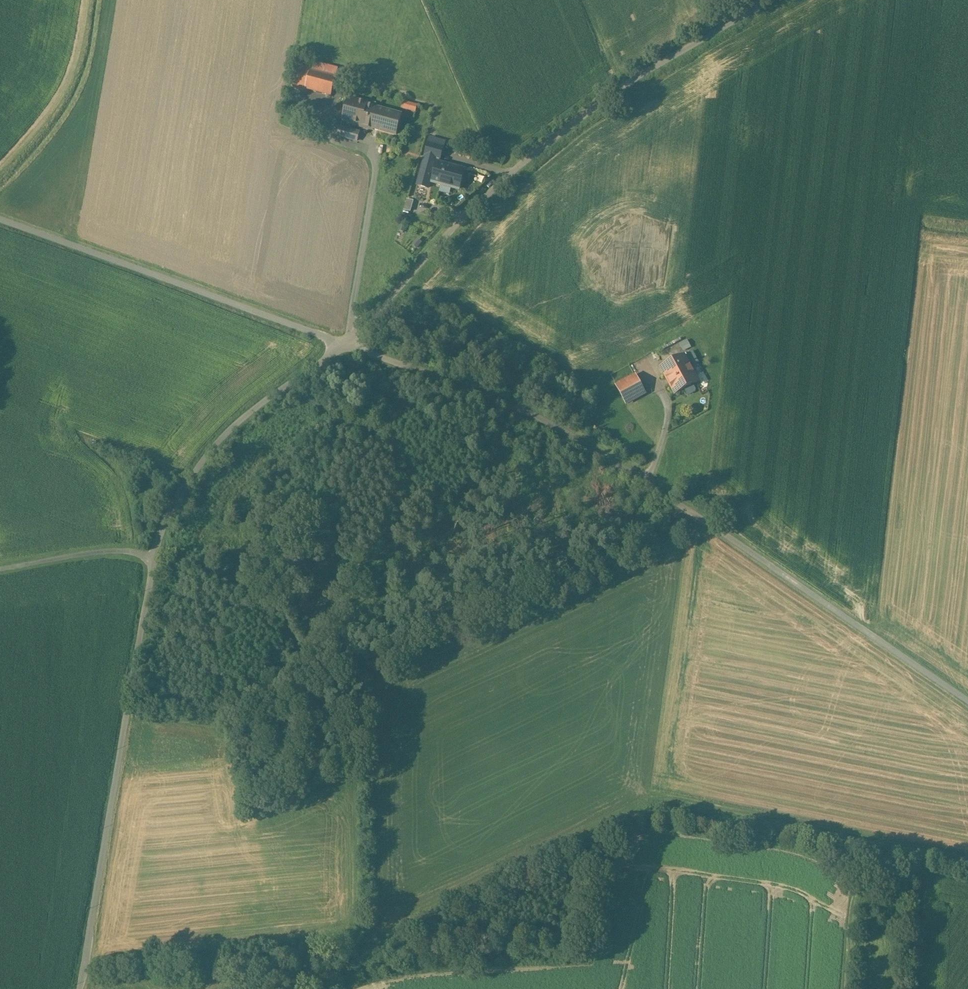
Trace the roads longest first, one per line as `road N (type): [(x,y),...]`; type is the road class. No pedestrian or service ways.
road 1 (unclassified): [(80,988),(152,551),(212,450),(345,345)]
road 2 (unclassified): [(345,345),(524,414),(634,472),(967,702)]
road 3 (unclassified): [(345,345),(513,167),(635,75),(771,0)]
road 4 (unclassified): [(0,220),(345,345)]

